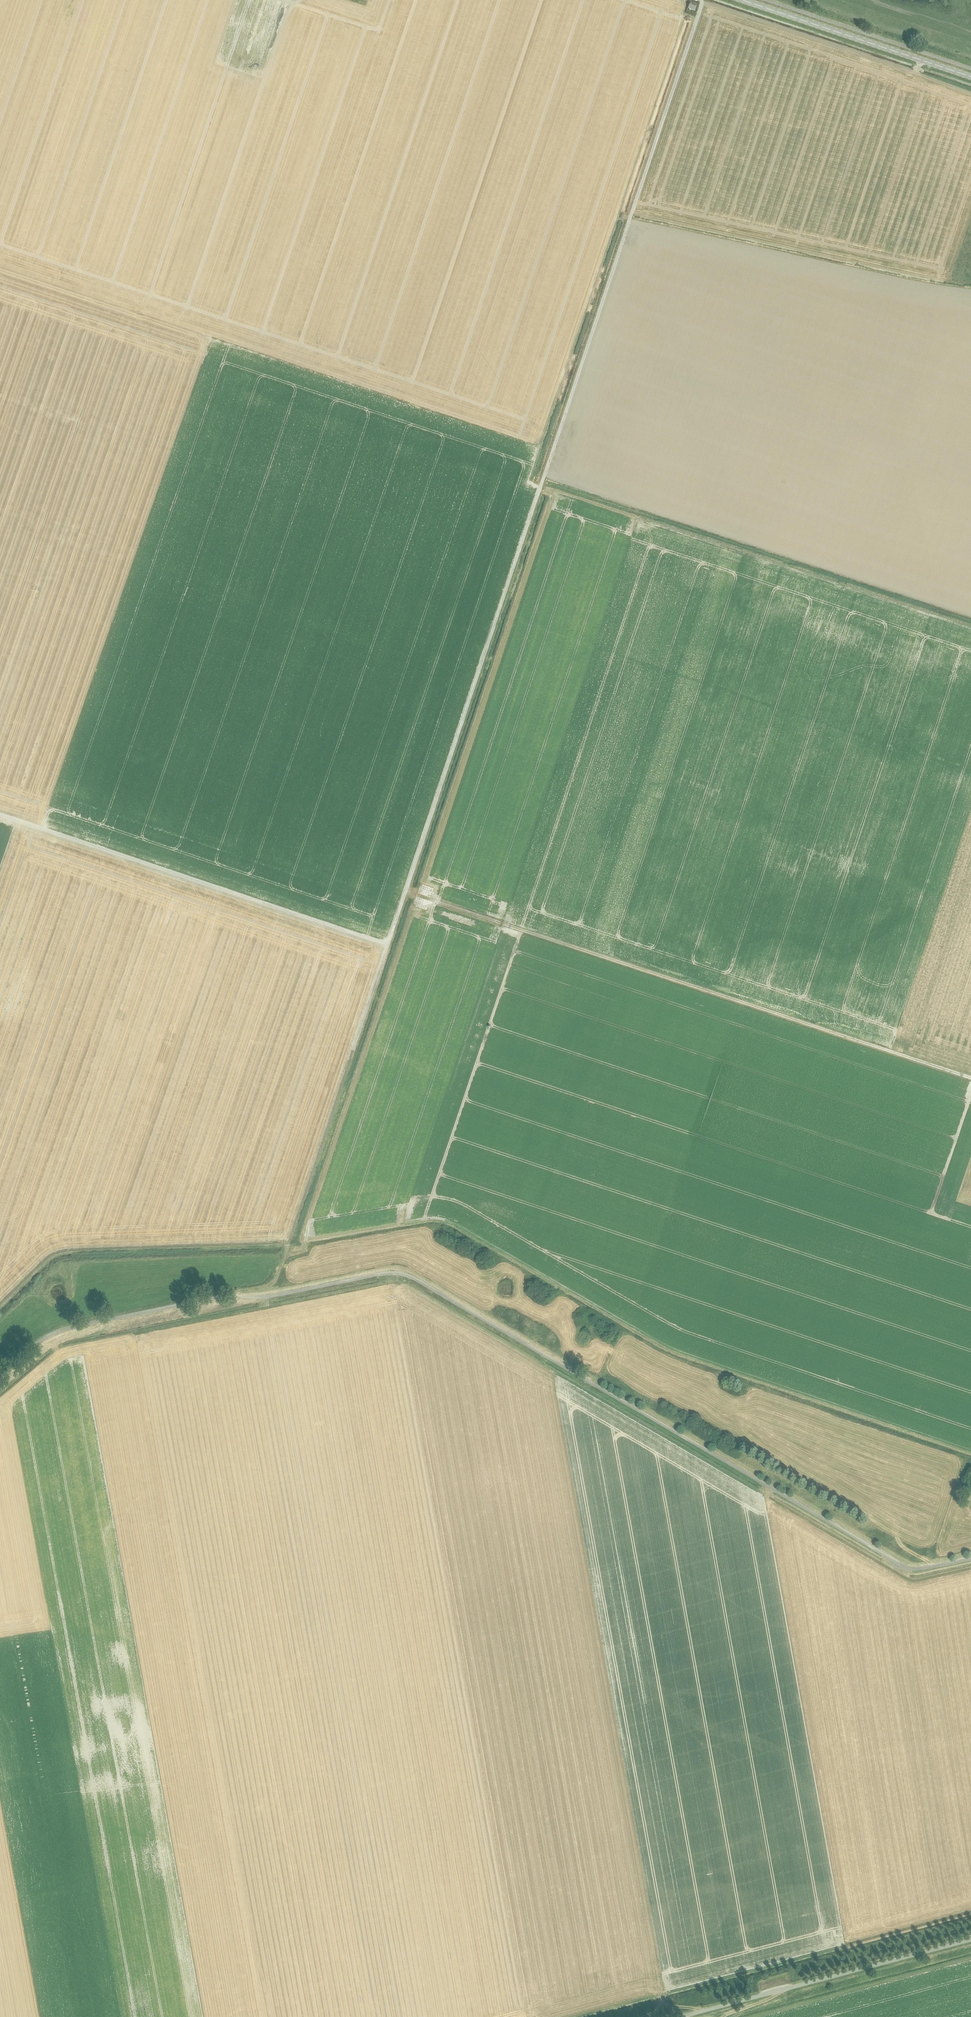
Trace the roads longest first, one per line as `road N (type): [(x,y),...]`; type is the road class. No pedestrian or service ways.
road 1 (track): [(0,816),(388,945),(701,0)]
road 2 (track): [(970,1558),(904,1567),(402,1274),(221,1297),(66,1328),(0,1375)]
road 3 (track): [(970,1079),(407,893)]
road 4 (unclassified): [(681,2016),(970,1941)]
road 5 (secondary): [(970,76),(744,0)]

